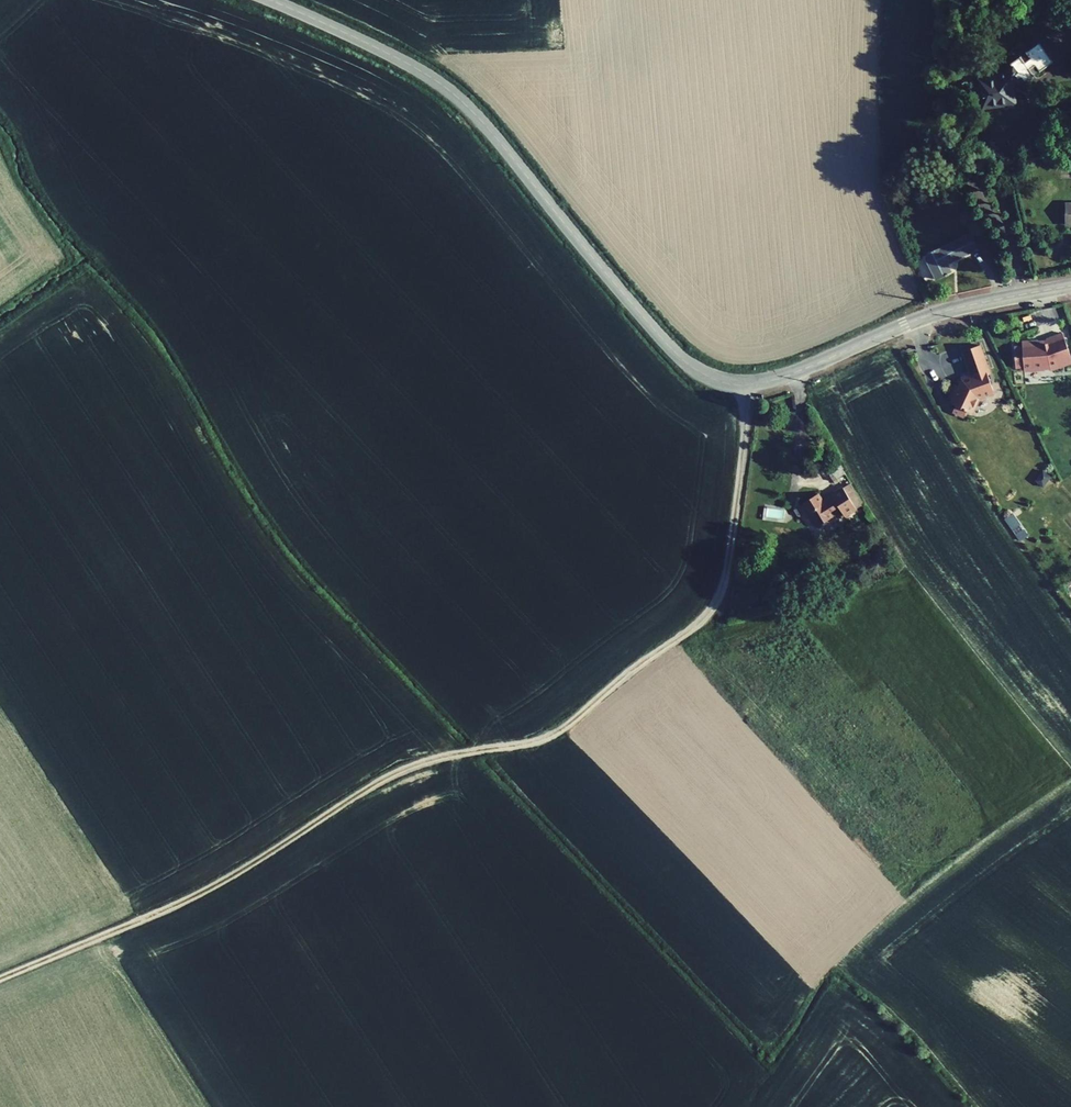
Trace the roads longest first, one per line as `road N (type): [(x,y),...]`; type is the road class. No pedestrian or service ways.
road 1 (track): [(749,385),(727,580),(700,626),(612,681),(555,738),(419,763),(201,894),(0,983)]
road 2 (tertiary): [(271,0),(400,60),(459,99),(662,339),(714,380),(762,382),(934,314),(1070,286)]

